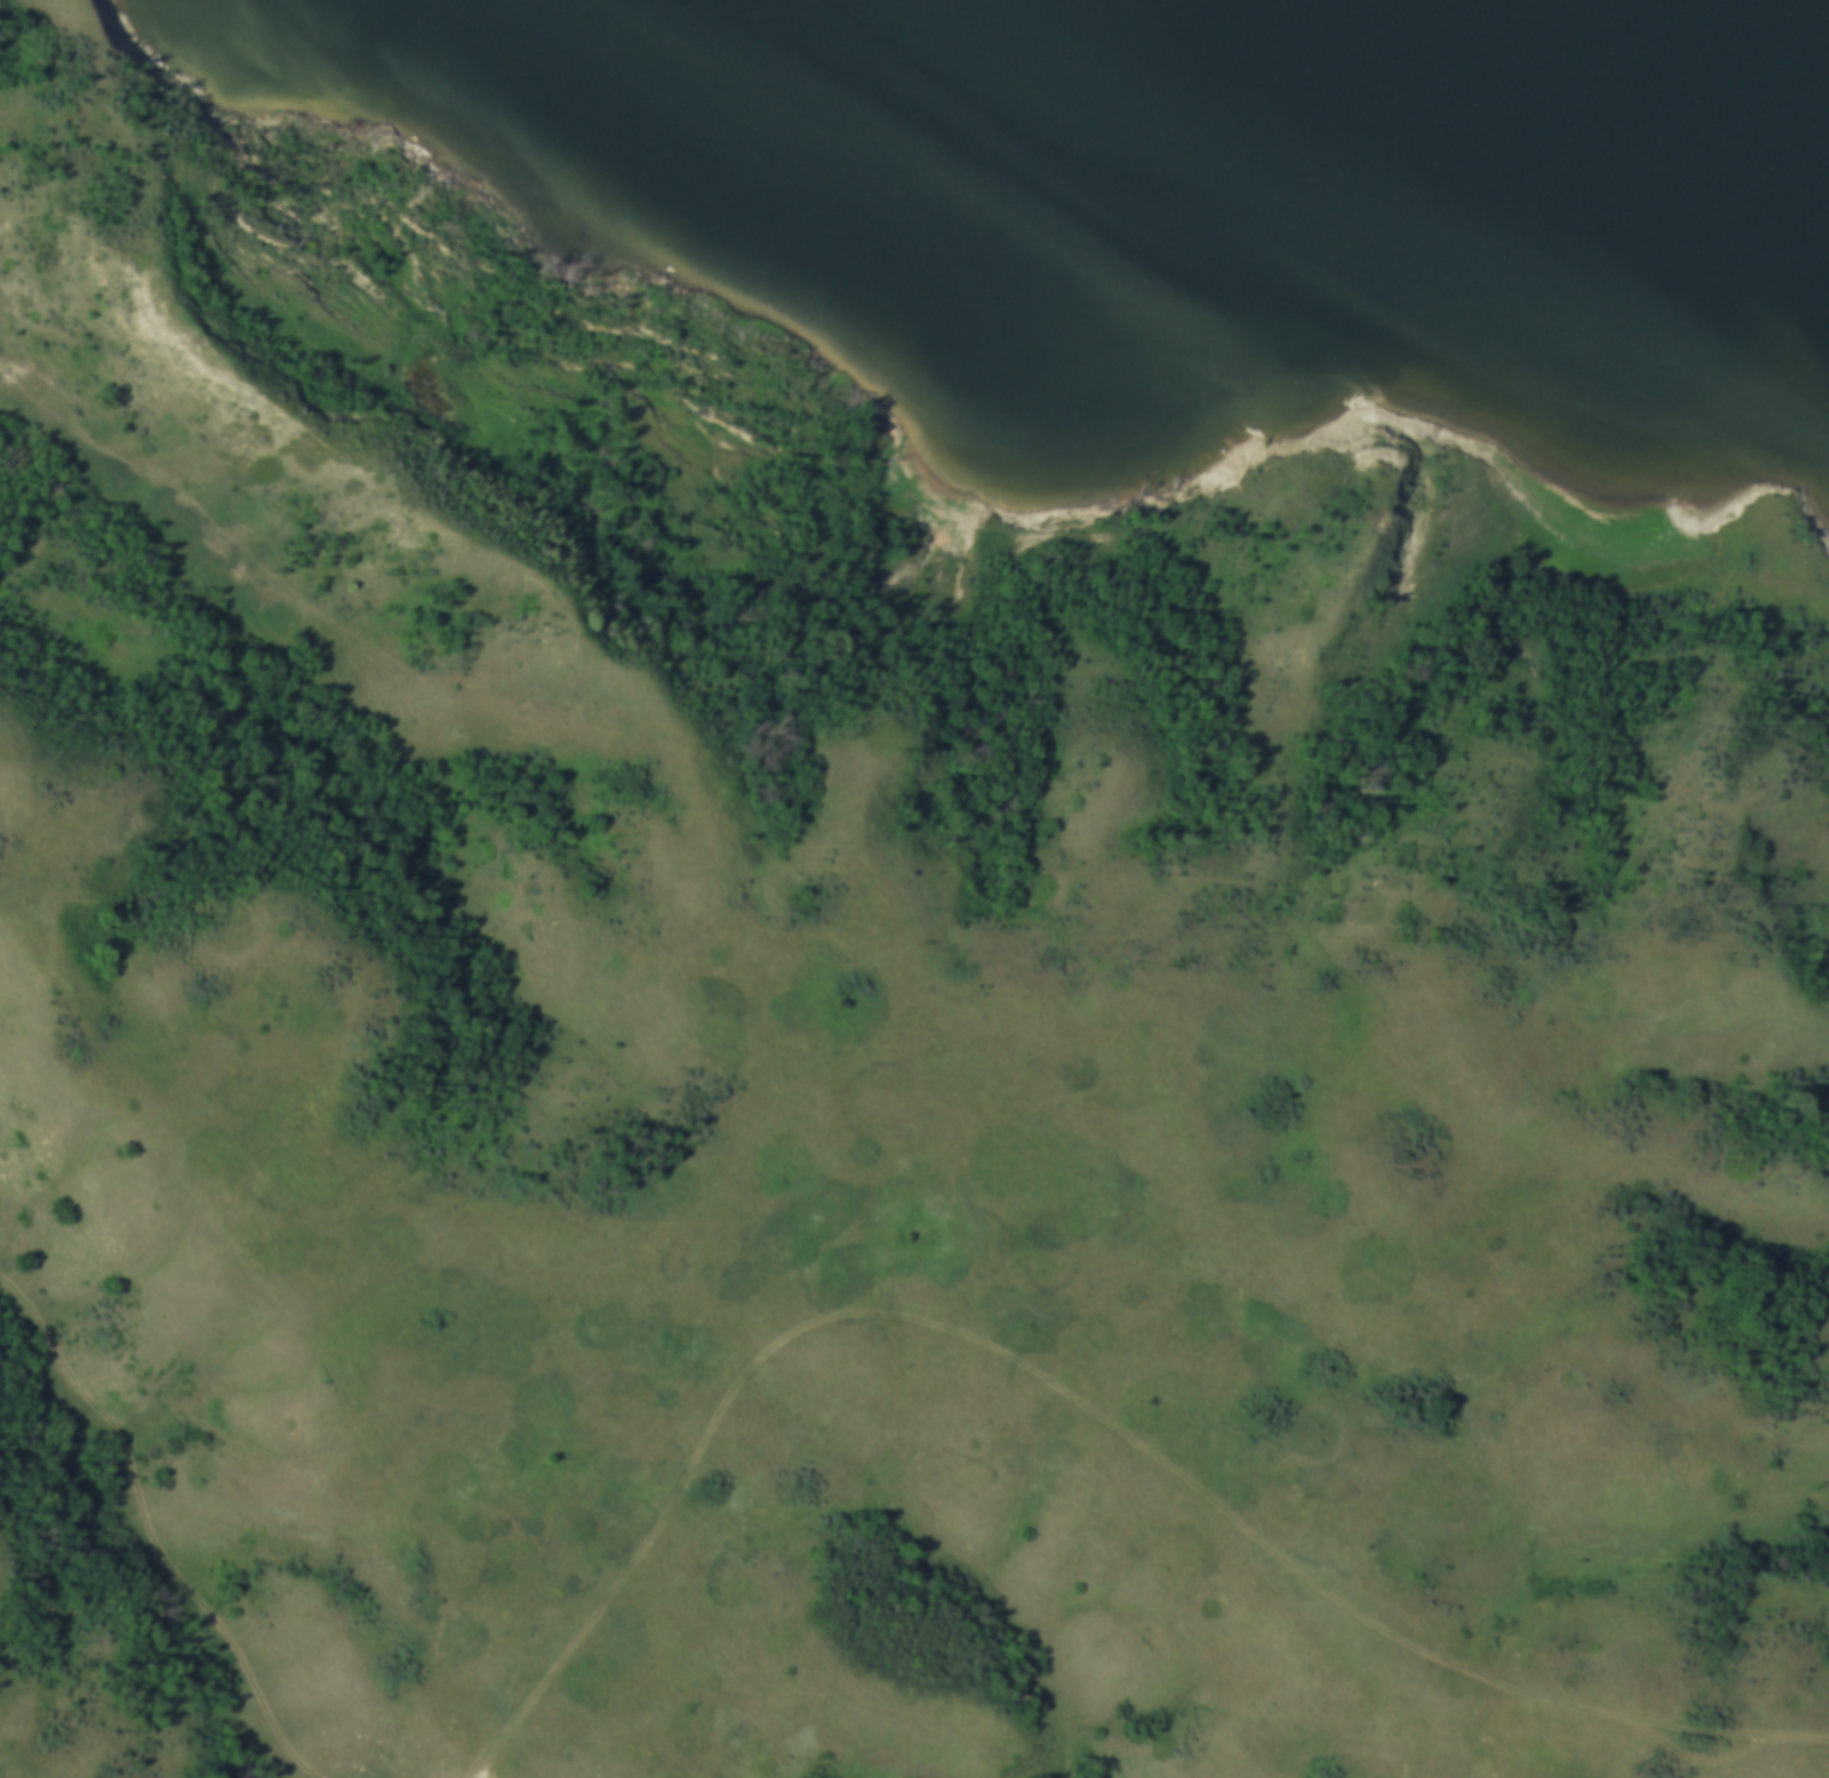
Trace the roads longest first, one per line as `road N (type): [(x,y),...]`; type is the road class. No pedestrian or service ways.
road 1 (track): [(475,1777),(499,1730),(591,1637),(732,1401),(781,1347),(821,1321),(890,1316),(960,1330),(1002,1352),(1195,1489),(1280,1572),(1502,1690),(1681,1729),(1828,1740)]

